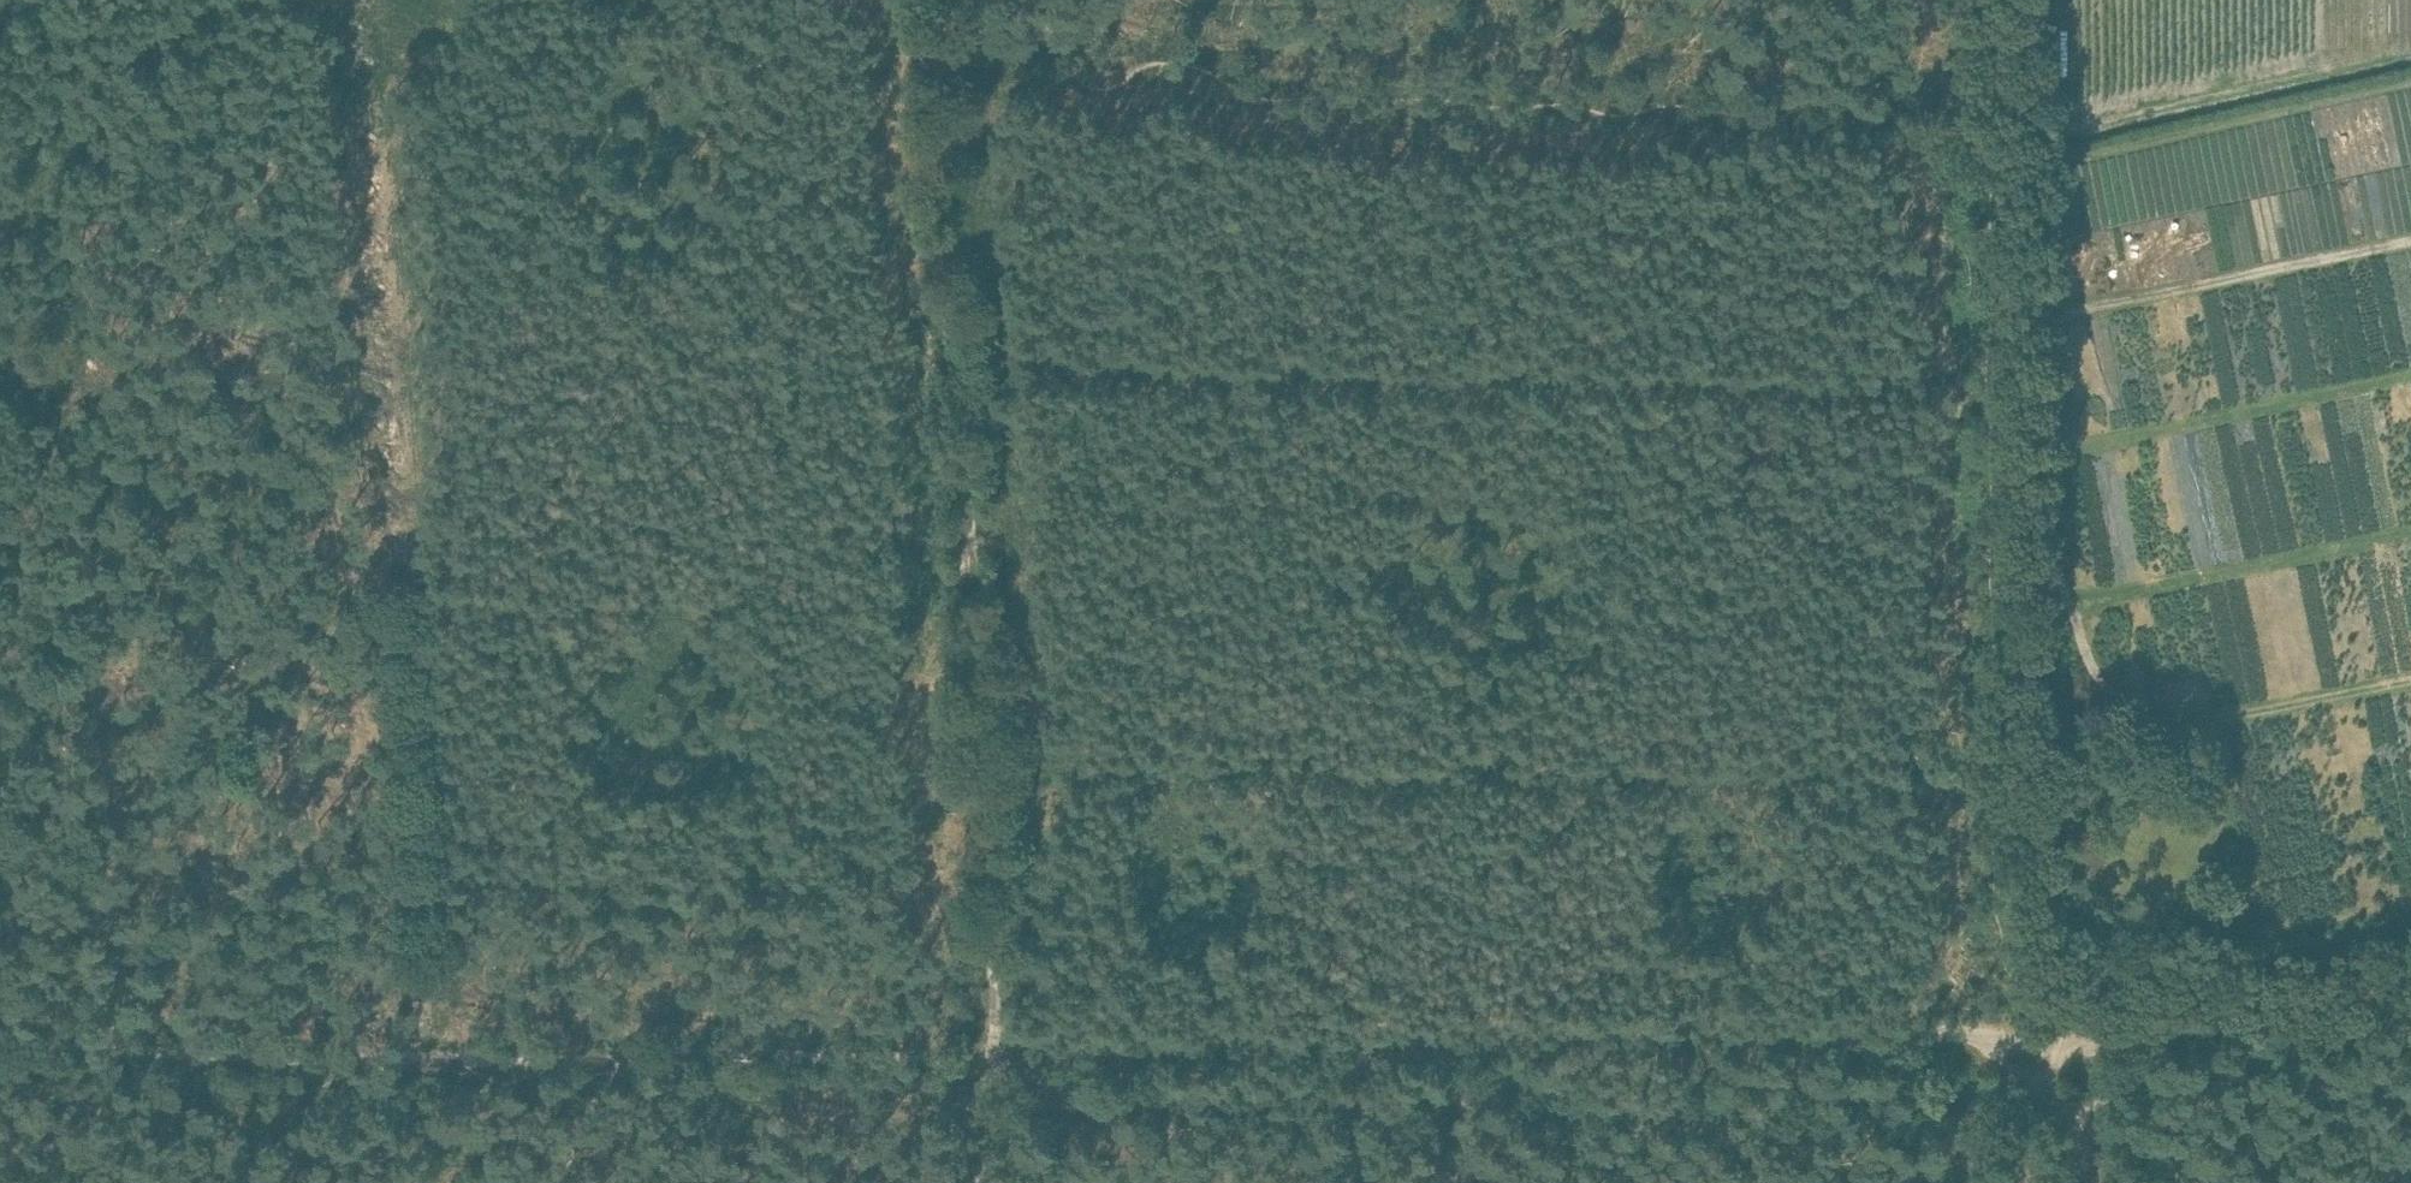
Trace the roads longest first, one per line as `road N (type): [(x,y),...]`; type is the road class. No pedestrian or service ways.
road 1 (track): [(1991,1038),(1718,1026),(0,1059)]
road 2 (track): [(2410,951),(2077,1035),(1991,1038)]

